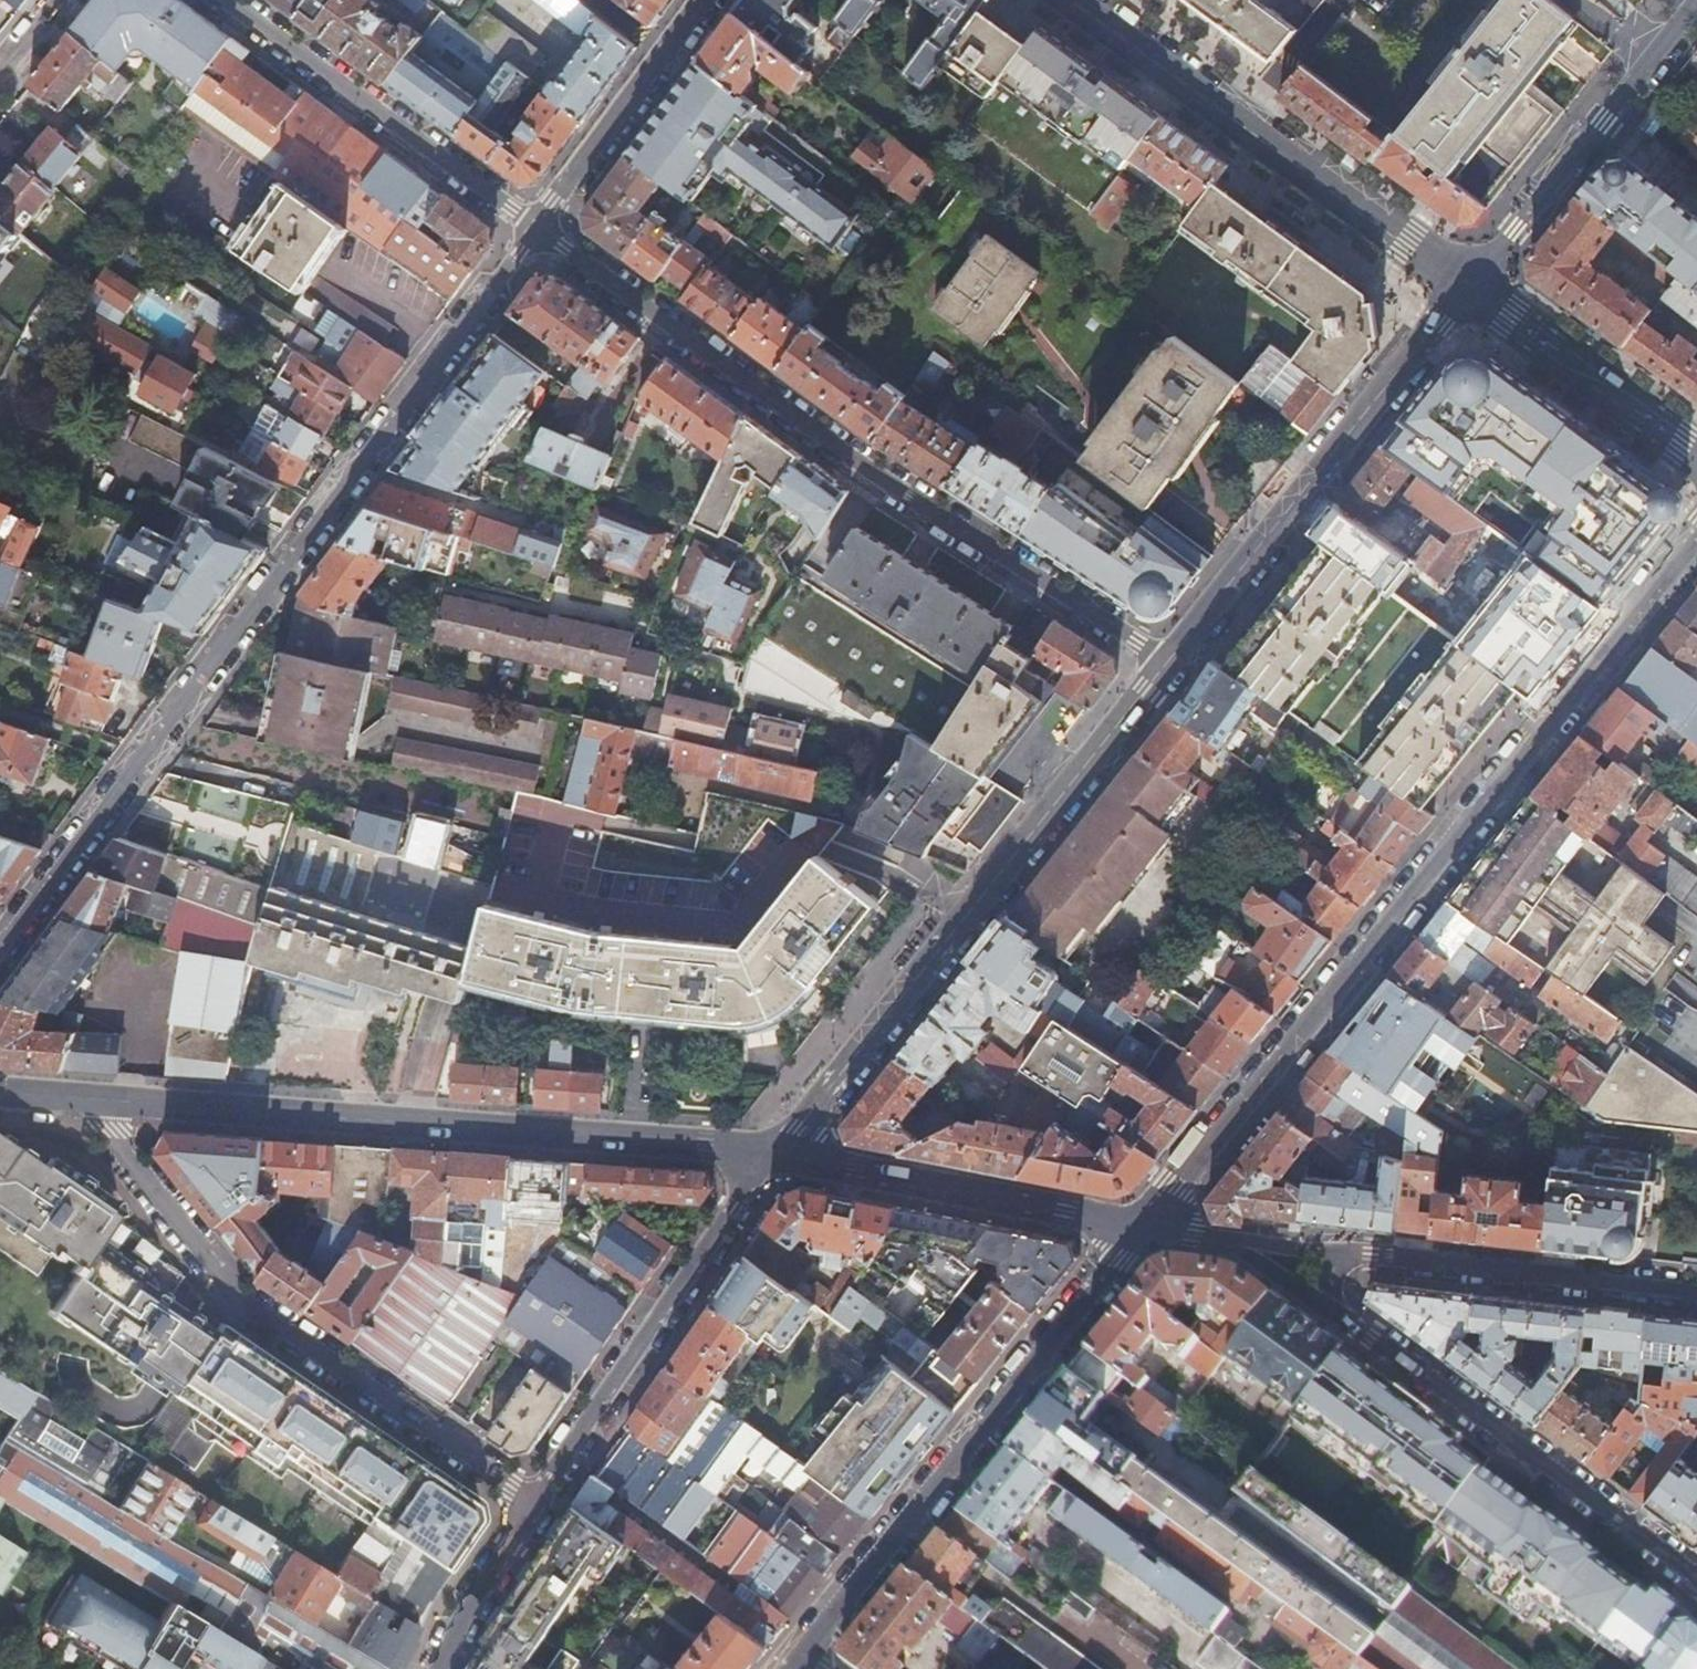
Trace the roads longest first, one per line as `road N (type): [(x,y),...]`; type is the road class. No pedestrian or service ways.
road 1 (residential): [(0,950),(539,225)]
road 2 (tertiary): [(1142,1219),(1696,543)]
road 3 (residential): [(539,225),(860,465),(1170,667)]
road 4 (tertiary): [(774,1152),(115,1103)]
road 5 (tertiary): [(1170,667),(774,1152)]
road 6 (residential): [(115,1103),(114,1136),(241,1303),(529,1501)]
road 7 (tertiary): [(786,1668),(1142,1219)]
road 8 (residential): [(1071,0),(1470,286)]
road 9 (tertiary): [(1470,286),(1170,667)]
road 10 (tertiary): [(1328,1313),(1696,1578)]
road 11 (tertiary): [(774,1152),(529,1501)]
road 12 (residential): [(236,0),(539,225)]
road 13 (tertiary): [(1142,1219),(774,1152)]
road 14 (tertiary): [(1693,0),(1470,286)]
road 15 (tertiary): [(1696,1297),(1348,1255)]
road 16 (residential): [(1470,286),(1696,454)]
road 17 (residential): [(539,225),(705,0)]
road 18 (tertiary): [(529,1501),(446,1626),(427,1668)]

